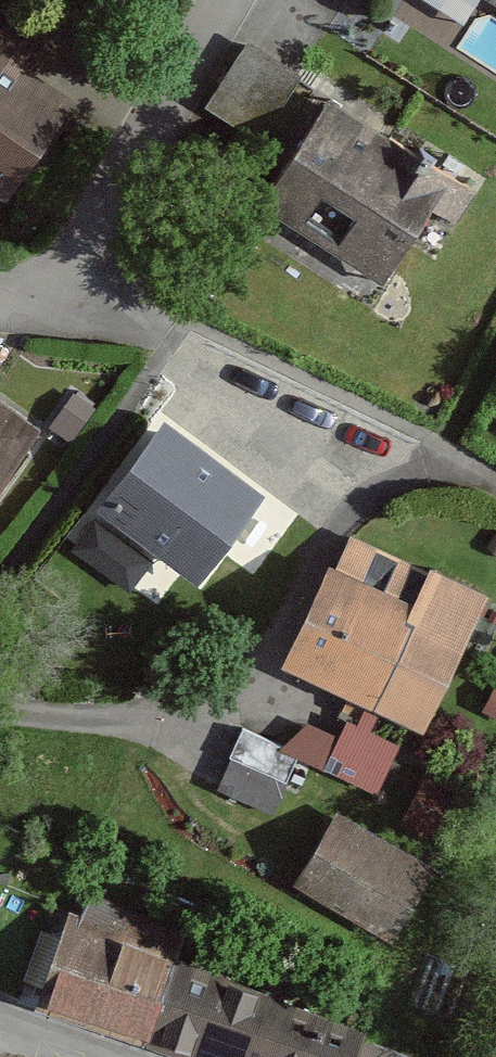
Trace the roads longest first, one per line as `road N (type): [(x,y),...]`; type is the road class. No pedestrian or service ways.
road 1 (residential): [(0,304),(65,268),(216,0)]

